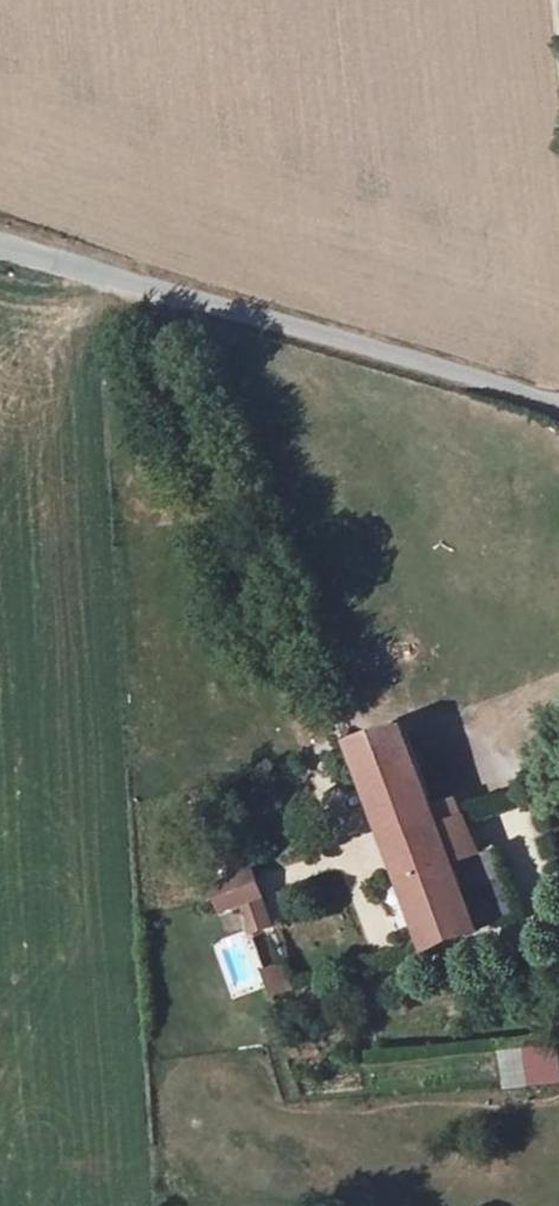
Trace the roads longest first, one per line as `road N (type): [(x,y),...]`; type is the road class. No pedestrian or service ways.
road 1 (unclassified): [(558,415),(525,397),(0,251)]

